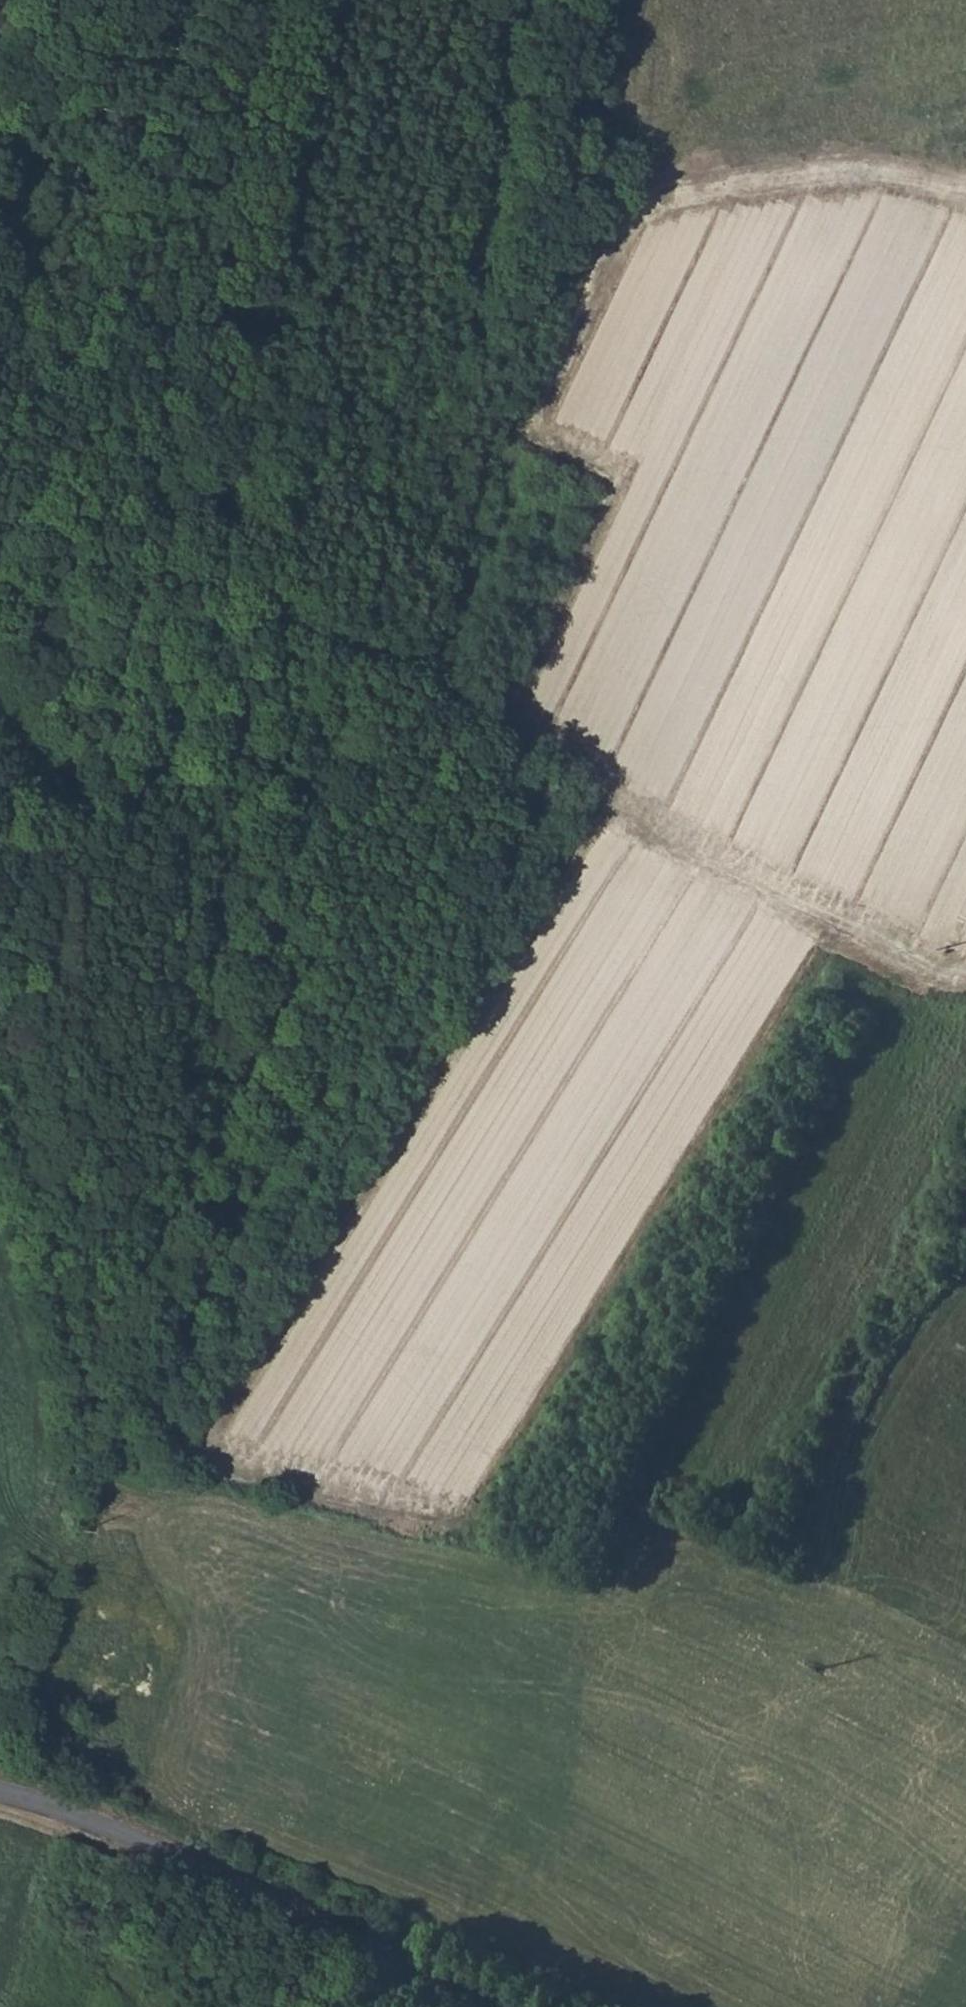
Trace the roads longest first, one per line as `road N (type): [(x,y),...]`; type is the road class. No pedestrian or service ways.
road 1 (tertiary): [(490,2006),(275,1903),(0,1791)]

